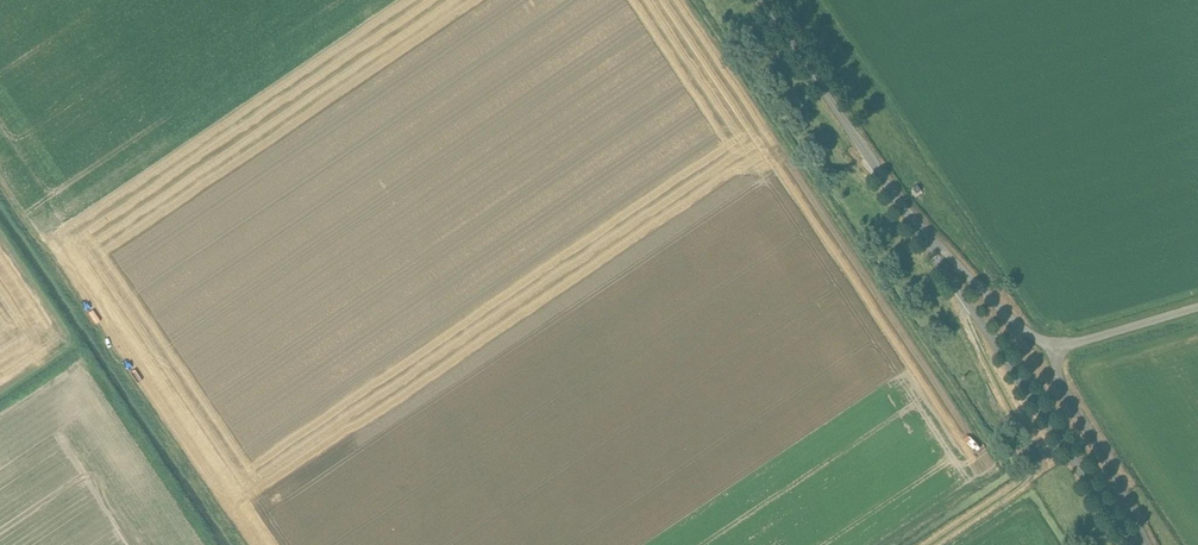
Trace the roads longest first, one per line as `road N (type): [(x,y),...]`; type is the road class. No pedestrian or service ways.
road 1 (unclassified): [(1140,544),(934,246)]
road 2 (track): [(936,544),(1039,477),(966,302)]
road 3 (unclassified): [(934,246),(770,0)]
road 4 (unclassified): [(1149,544),(1056,354)]
road 5 (unclassified): [(1056,354),(934,246)]
road 6 (unclassified): [(1056,354),(1197,310)]

